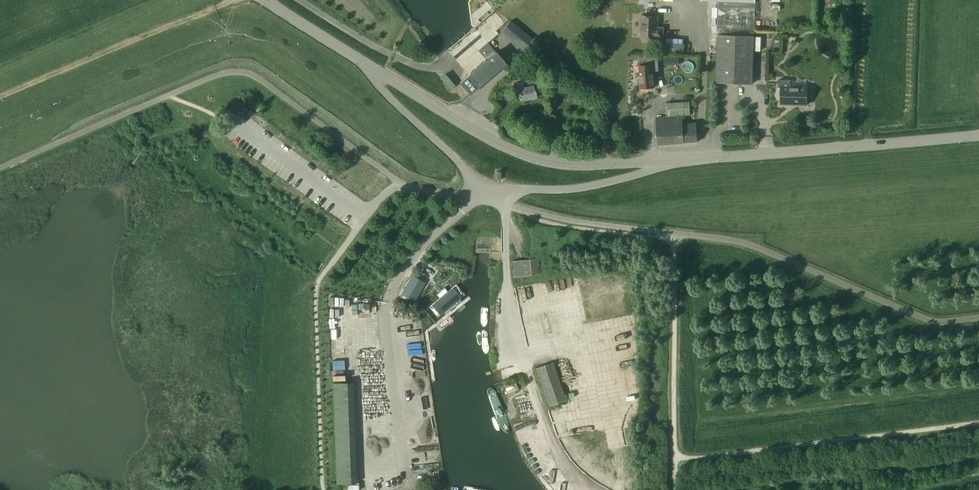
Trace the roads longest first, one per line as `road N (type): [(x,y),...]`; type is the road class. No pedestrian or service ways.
road 1 (unclassified): [(366,65),(388,97),(492,193),(575,189),(675,160)]
road 2 (unclassified): [(675,160),(587,165),(530,156),(366,65)]
road 3 (unclassified): [(978,135),(675,160)]
road 4 (track): [(0,96),(232,0)]

